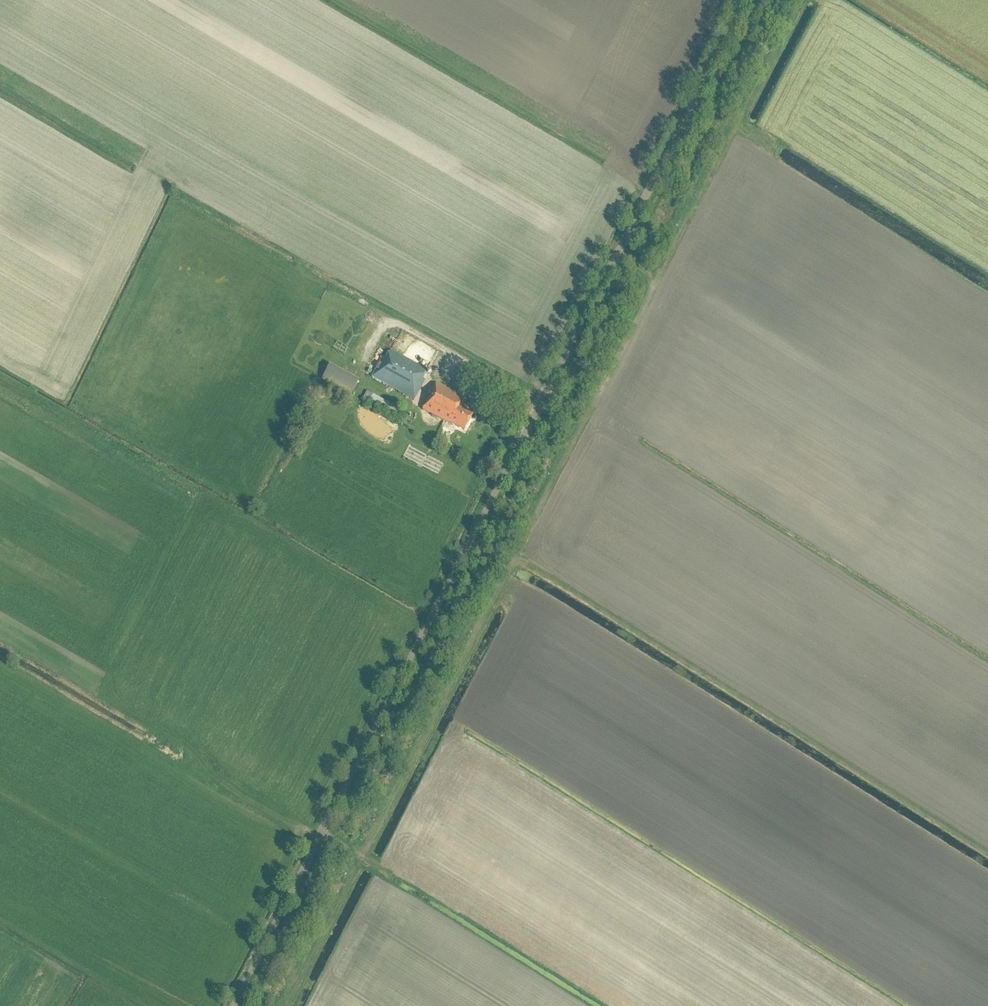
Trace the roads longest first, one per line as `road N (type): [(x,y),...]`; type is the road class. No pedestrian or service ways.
road 1 (unclassified): [(233,1005),(747,0)]

